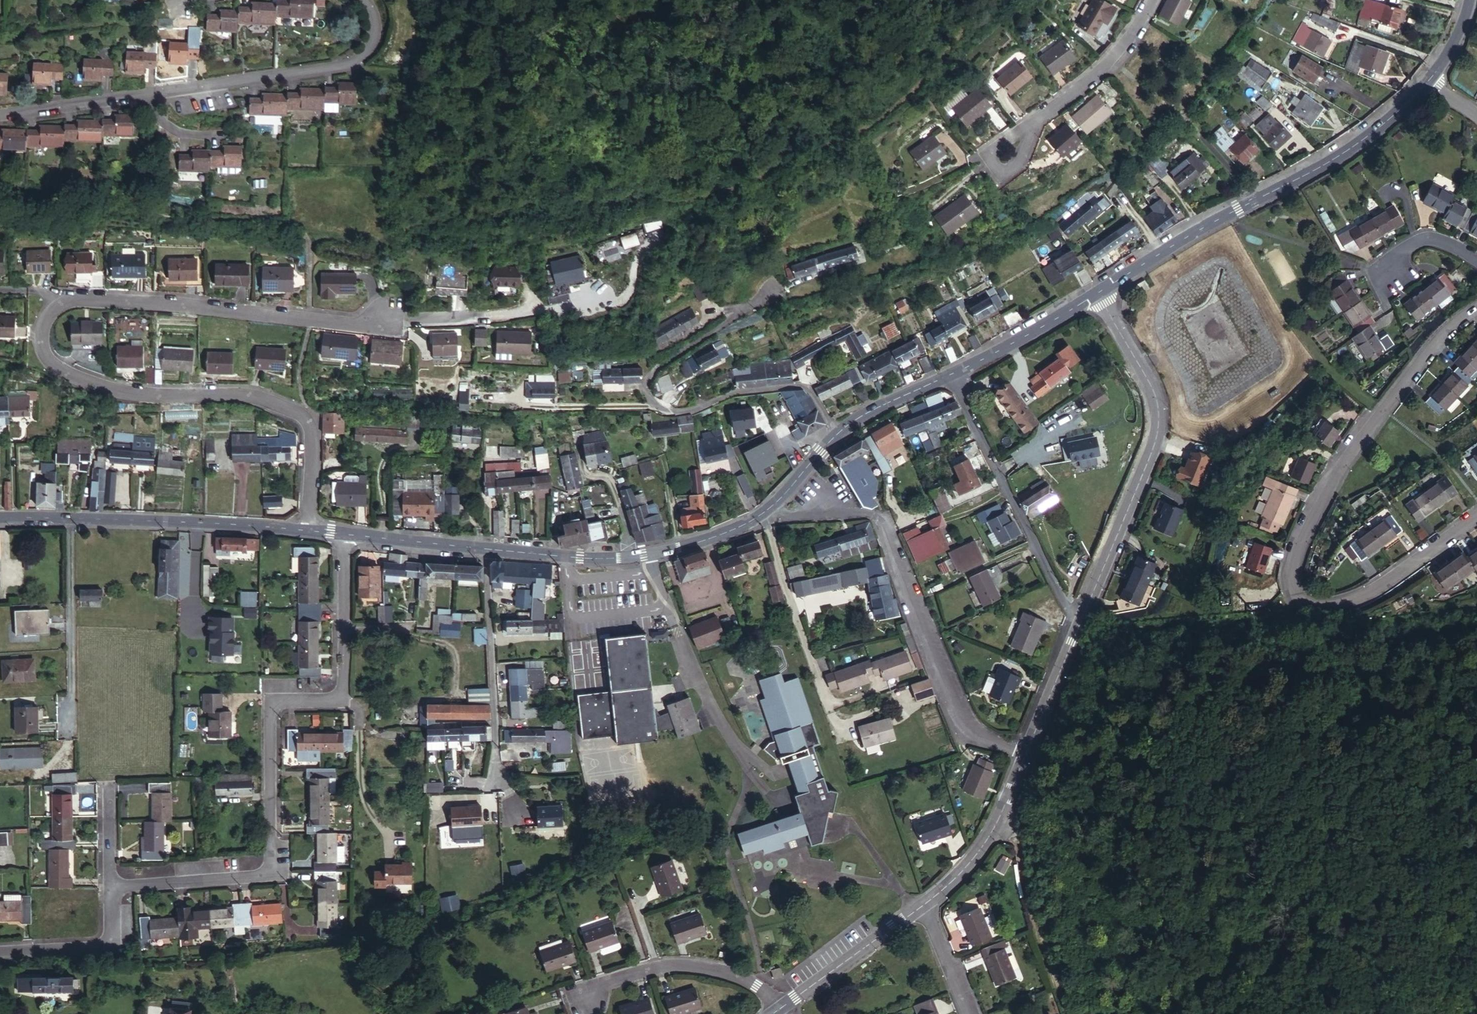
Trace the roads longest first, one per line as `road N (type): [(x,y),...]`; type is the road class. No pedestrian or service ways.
road 1 (residential): [(309,531),(311,433),(304,416),(255,396),(145,395),(75,377),(41,347),(47,315),(61,304),(108,299),(355,325),(581,301)]
road 2 (residential): [(105,888),(270,874),(270,704),(344,702),(342,533)]
road 3 (residential): [(1476,515),(1368,595),(1315,605),(1296,589),(1299,552),(1327,490),(1433,344),(1476,308)]
road 4 (residential): [(0,115),(345,65),(366,50),(373,32),(363,0)]
road 5 (tertiary): [(1428,81),(1340,155),(1097,293)]
road 6 (residential): [(837,433),(806,383),(738,389),(681,410),(646,398),(650,368),(745,302)]
road 7 (residential): [(1097,293),(1151,386),(1160,423),(1086,621)]
road 8 (residential): [(876,514),(968,729),(1030,753)]
road 9 (residential): [(949,375),(1062,598),(1086,621)]
road 10 (tertiary): [(758,517),(711,537),(624,558),(485,548)]
road 11 (tertiary): [(309,531),(71,518)]
road 12 (residential): [(779,1005),(739,977),(671,964),(568,994)]
road 13 (residential): [(498,772),(485,548)]
road 14 (residential): [(71,518),(68,721)]
road 15 (residential): [(1030,753),(999,826),(923,905)]
road 16 (residential): [(923,905),(779,1005)]
road 17 (residential): [(1148,0),(1107,61),(1032,122)]
road 18 (tertiary): [(1097,293),(949,375)]
road 19 (residential): [(0,952),(103,945),(105,888)]
road 20 (tertiary): [(485,548),(342,533)]
road 21 (residential): [(1086,621),(1030,753)]
road 22 (tertiary): [(949,375),(837,433)]

